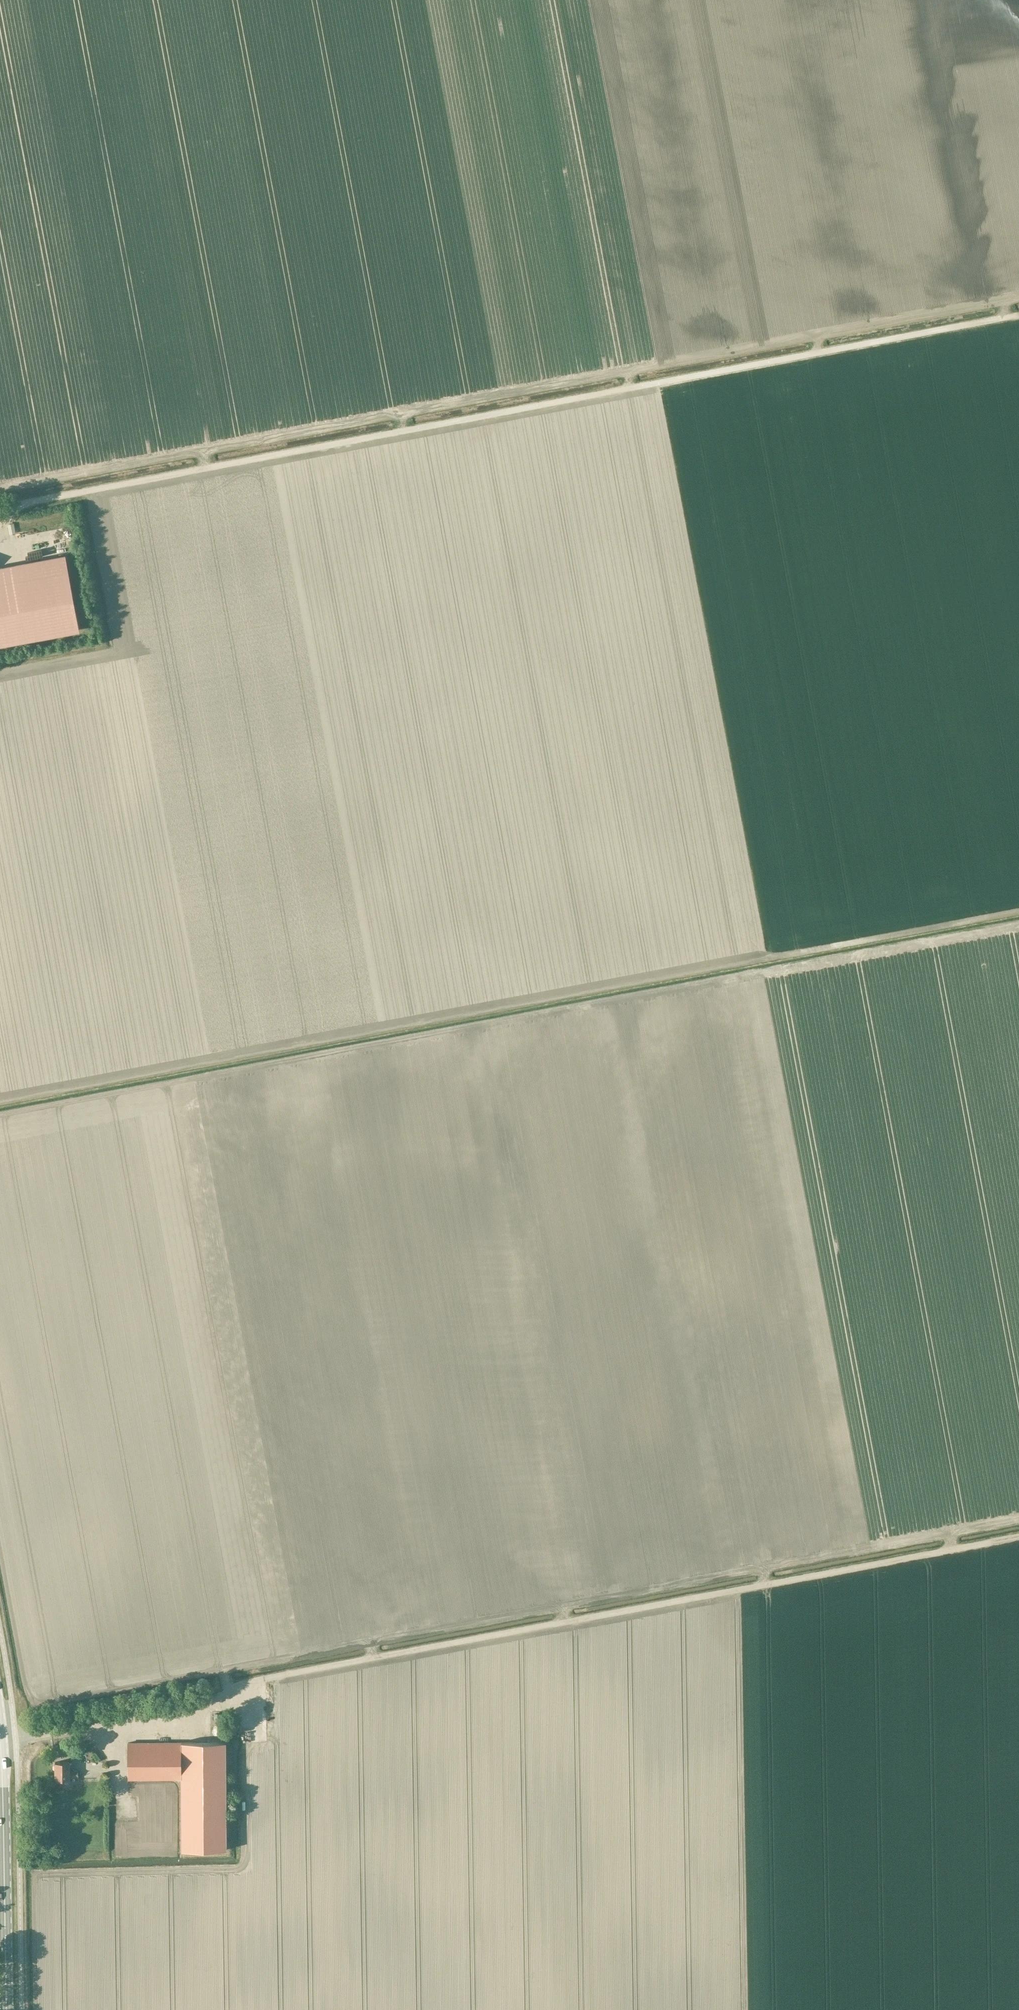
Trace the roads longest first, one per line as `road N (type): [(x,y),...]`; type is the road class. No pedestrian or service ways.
road 1 (track): [(1004,321),(0,508)]
road 2 (secondary): [(7,2009),(0,1739)]

